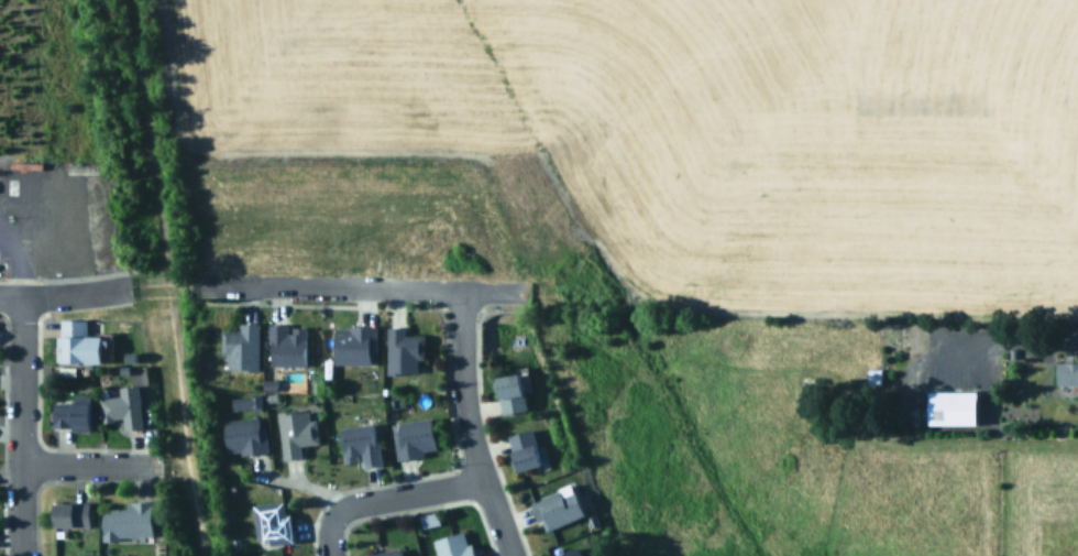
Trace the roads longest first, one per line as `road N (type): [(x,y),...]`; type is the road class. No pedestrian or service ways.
road 1 (residential): [(191,283),(520,292)]
road 2 (residential): [(510,555),(465,426),(460,291)]
road 3 (residential): [(20,555),(20,295)]
road 4 (residential): [(483,480),(334,514),(329,555)]
road 5 (residential): [(19,466),(158,467)]

